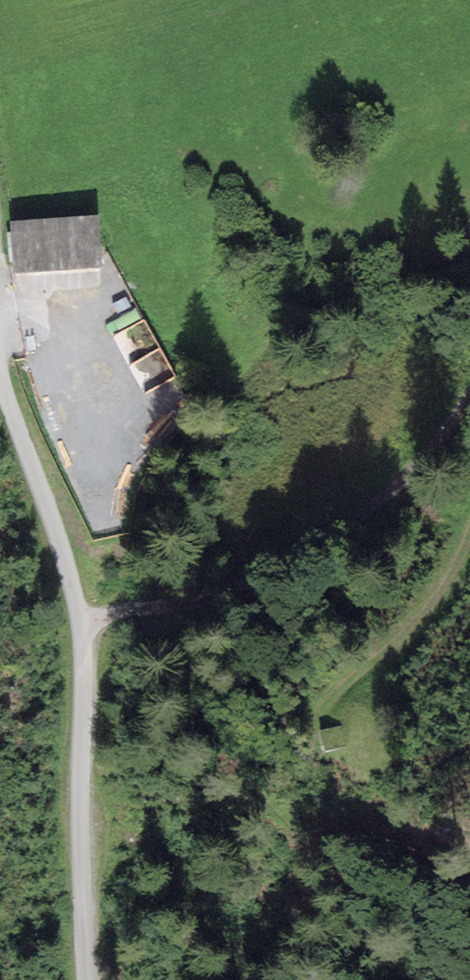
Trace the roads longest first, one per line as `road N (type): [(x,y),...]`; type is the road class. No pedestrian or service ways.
road 1 (unclassified): [(0,365),(82,617),(79,836),(91,979)]
road 2 (track): [(82,617),(183,604),(290,564),(396,487),(469,397)]
road 3 (track): [(322,712),(419,619),(469,531)]

